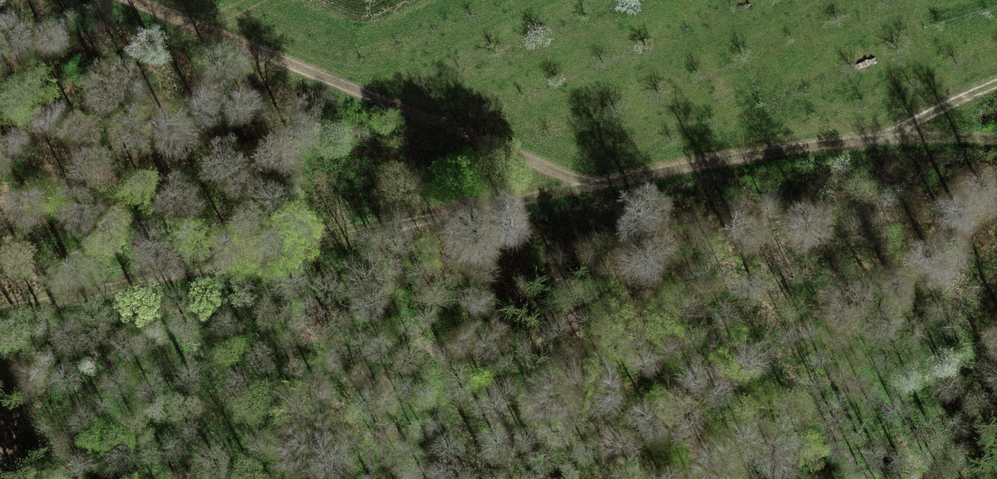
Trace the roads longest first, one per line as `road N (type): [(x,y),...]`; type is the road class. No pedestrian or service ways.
road 1 (track): [(581,187),(0,310)]
road 2 (track): [(122,0),(581,187)]
road 3 (track): [(886,138),(581,187)]
road 4 (track): [(996,85),(886,138)]

